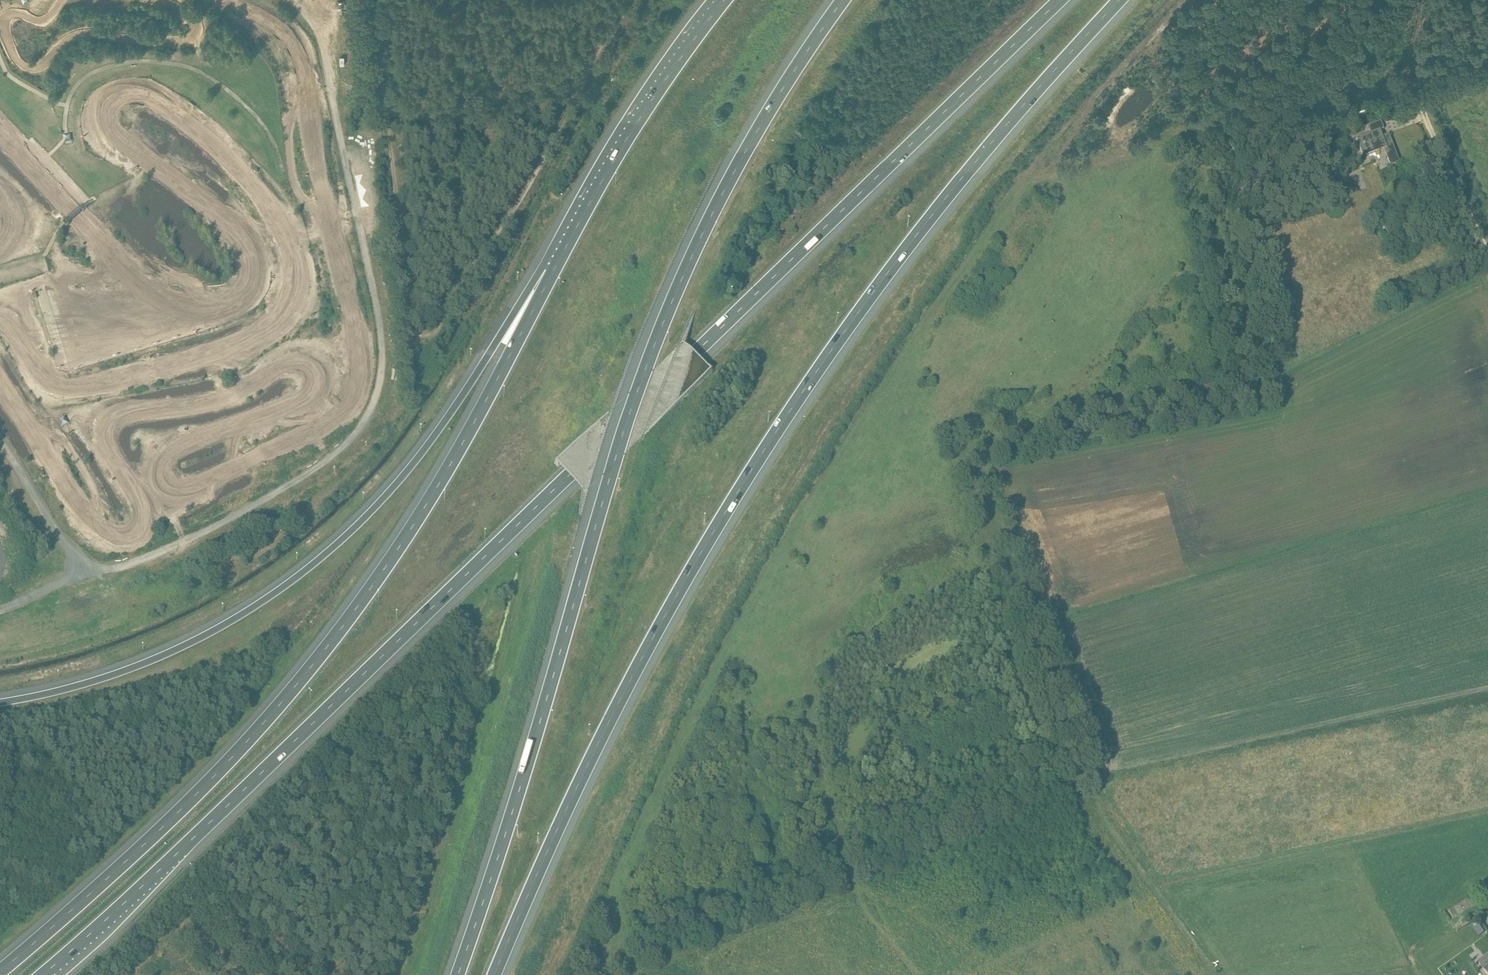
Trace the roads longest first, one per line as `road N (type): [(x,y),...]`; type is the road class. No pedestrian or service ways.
road 1 (motorway): [(43,974),(348,693),(1062,0)]
road 2 (motorway): [(494,974),(628,684),(741,489),(912,240),(1118,0)]
road 3 (motorway): [(842,0),(766,116),(673,297),(612,466),(540,721),(455,974)]
road 4 (motorway): [(554,269),(459,452),(311,669),(231,762),(0,973)]
road 5 (motorway): [(554,269),(402,479),(303,575),(172,653),(0,704)]
road 6 (motorway): [(725,0),(663,80),(554,269)]
road 7 (track): [(372,0),(407,307)]
road 8 (track): [(1487,258),(1410,80)]

